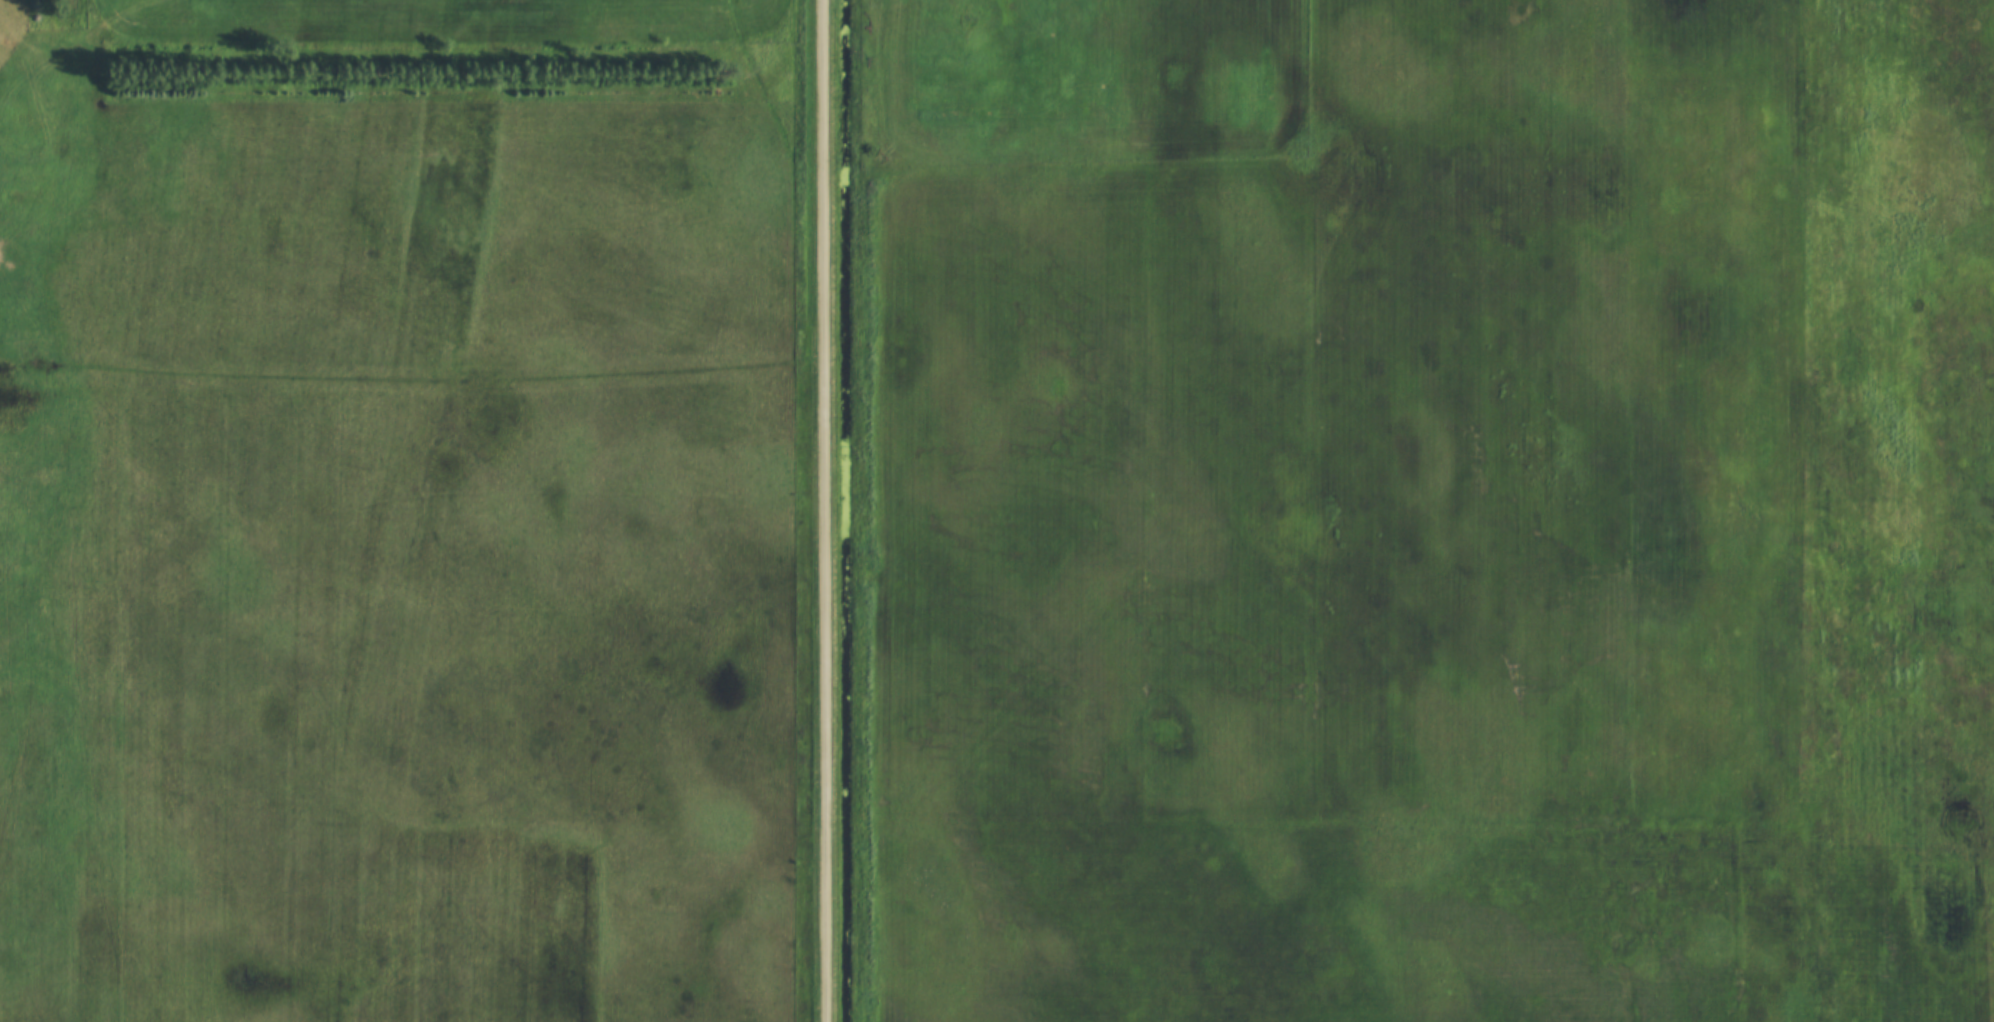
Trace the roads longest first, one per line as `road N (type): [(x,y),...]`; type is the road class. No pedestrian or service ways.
road 1 (residential): [(825,1021),(821,0)]
road 2 (track): [(0,46),(18,59),(52,63),(183,0)]

